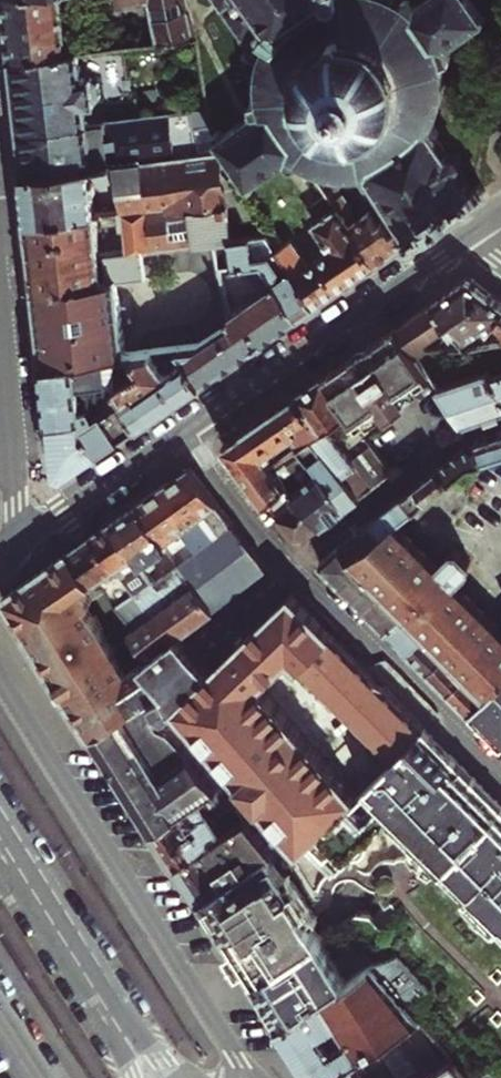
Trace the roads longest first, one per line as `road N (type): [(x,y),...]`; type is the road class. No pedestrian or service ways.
road 1 (residential): [(187,430),(291,564),(500,778)]
road 2 (tertiary): [(234,1056),(0,689)]
road 3 (residential): [(187,430),(468,238)]
road 4 (tertiary): [(151,1077),(0,843)]
road 5 (tertiary): [(19,542),(0,331)]
road 6 (residential): [(19,542),(187,430)]

